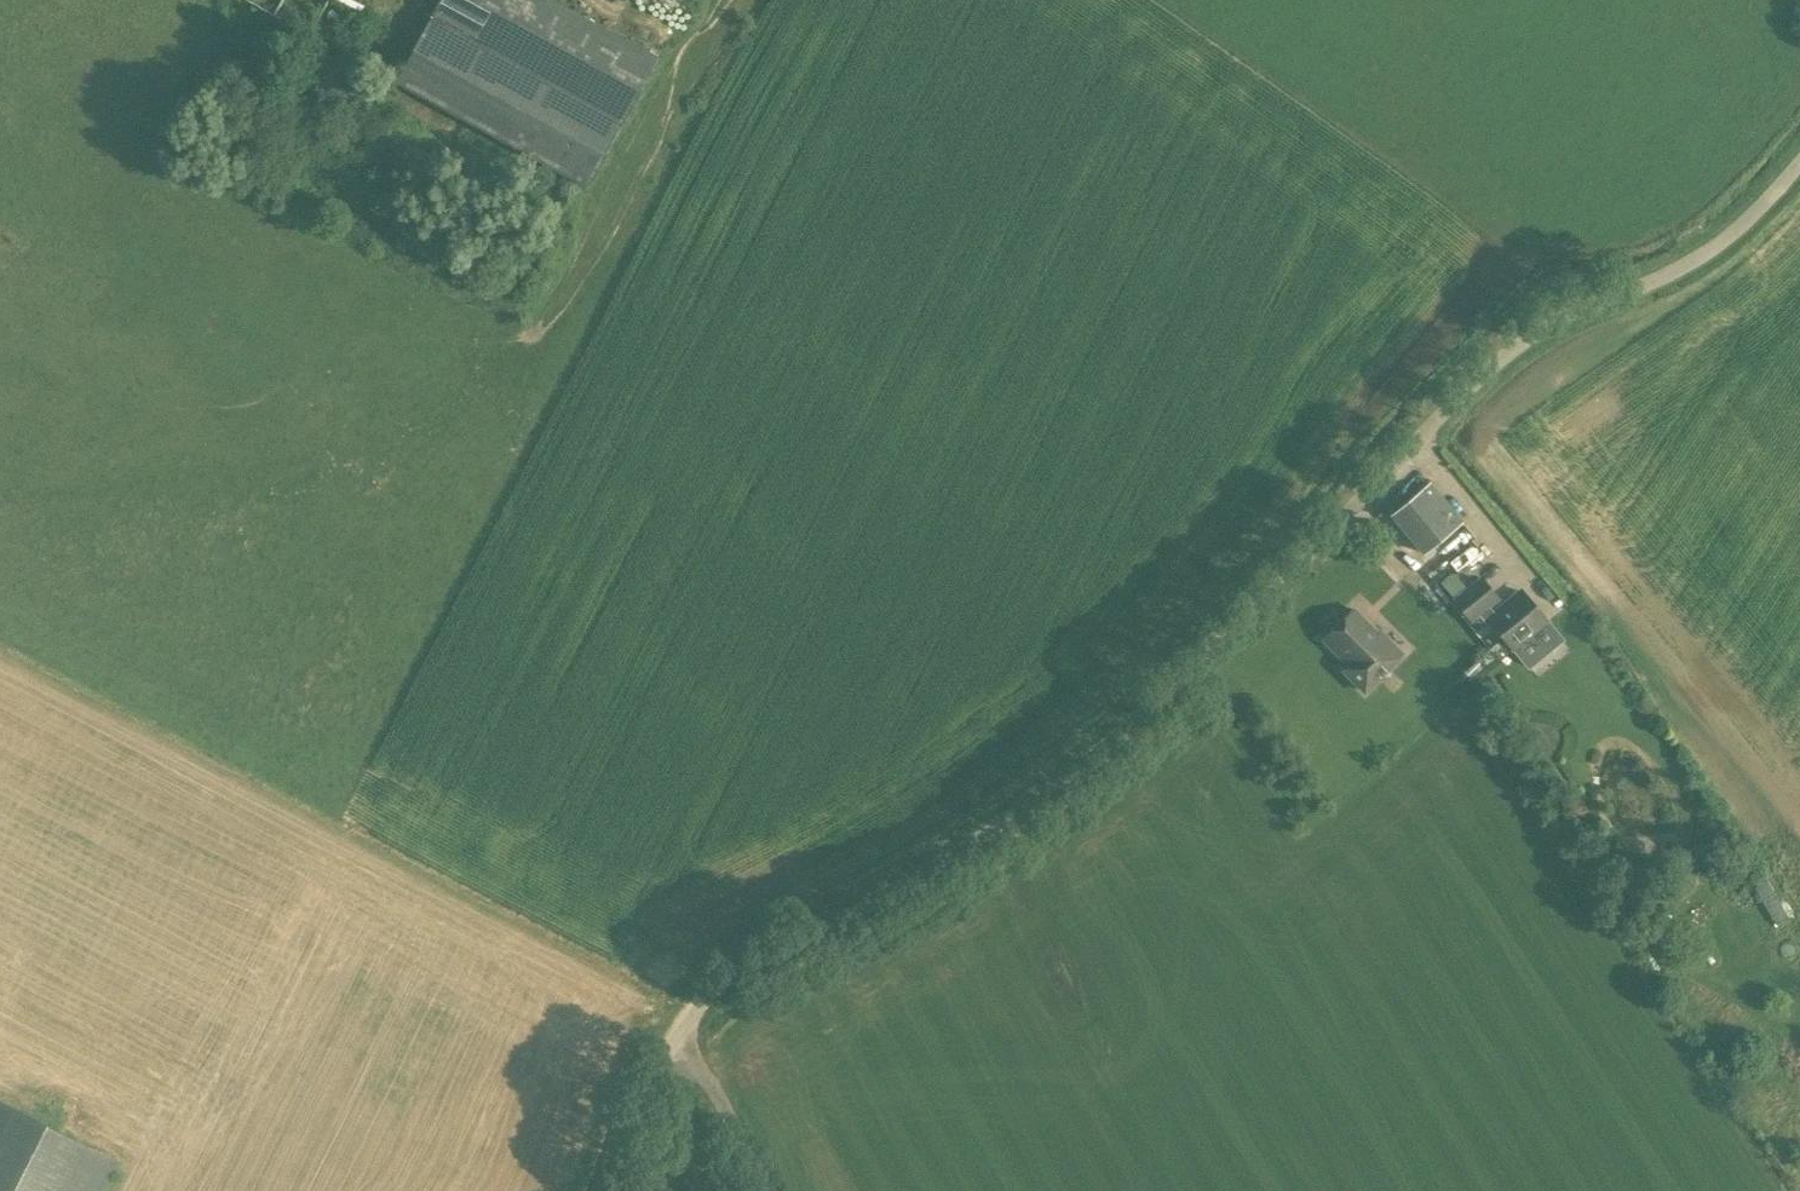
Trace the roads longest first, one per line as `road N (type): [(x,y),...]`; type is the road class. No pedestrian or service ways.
road 1 (unclassified): [(683,1008),(706,975),(980,827),(1053,777),(1533,308),(1636,274),(1716,225),(1799,147)]
road 2 (unclassified): [(774,1190),(683,1008)]
road 3 (unclassified): [(598,1190),(683,1008)]

